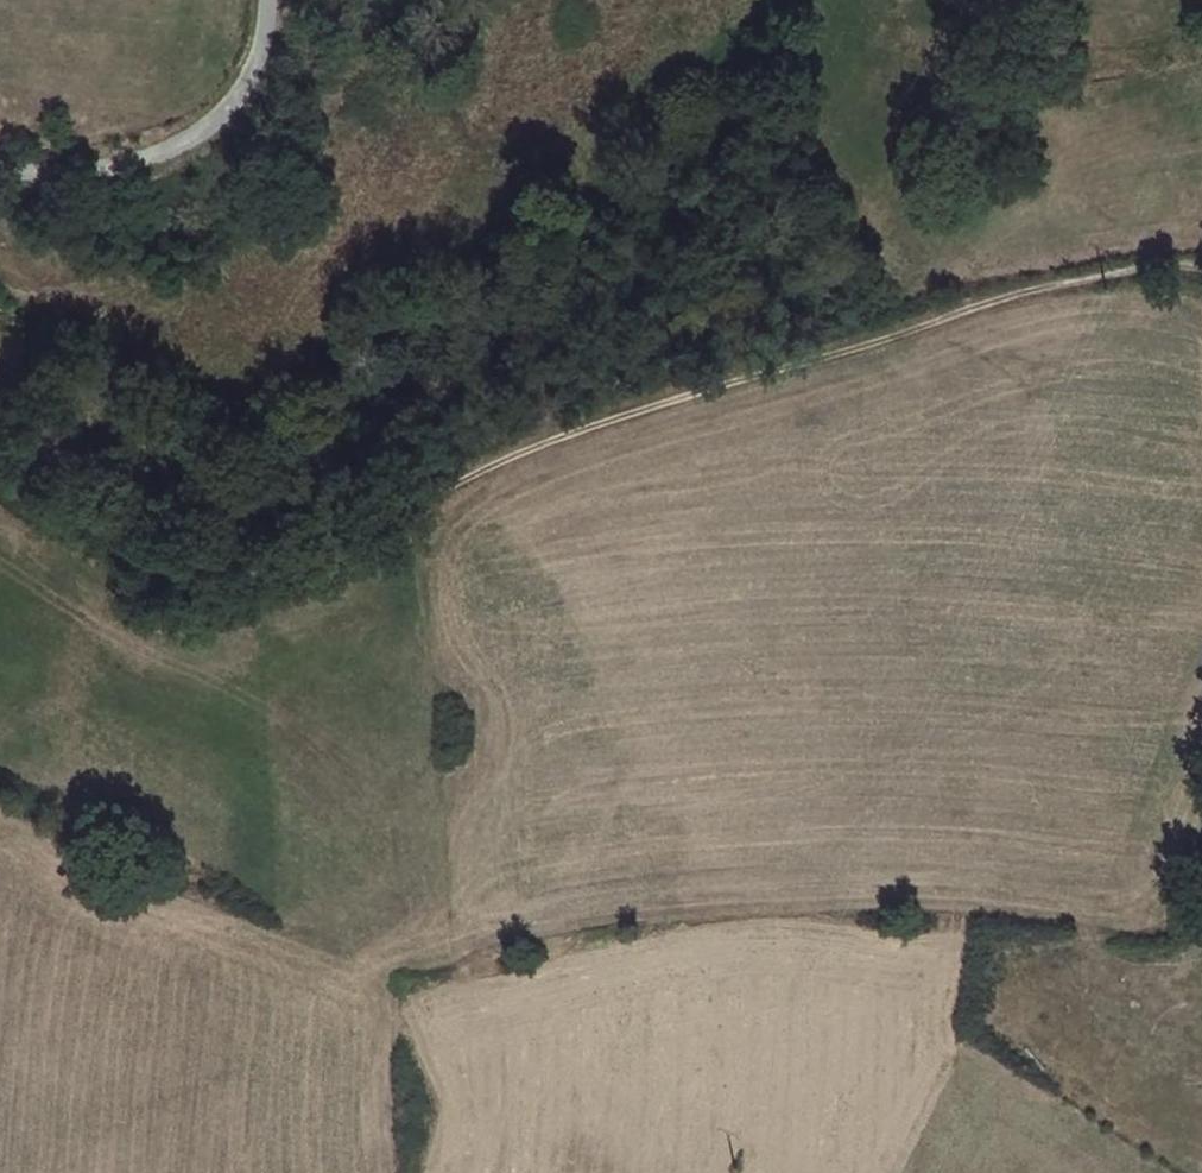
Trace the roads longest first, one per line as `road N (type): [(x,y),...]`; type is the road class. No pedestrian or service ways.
road 1 (unclassified): [(0,165),(52,172),(140,163),(196,138),(242,92),(263,44),(266,0)]

